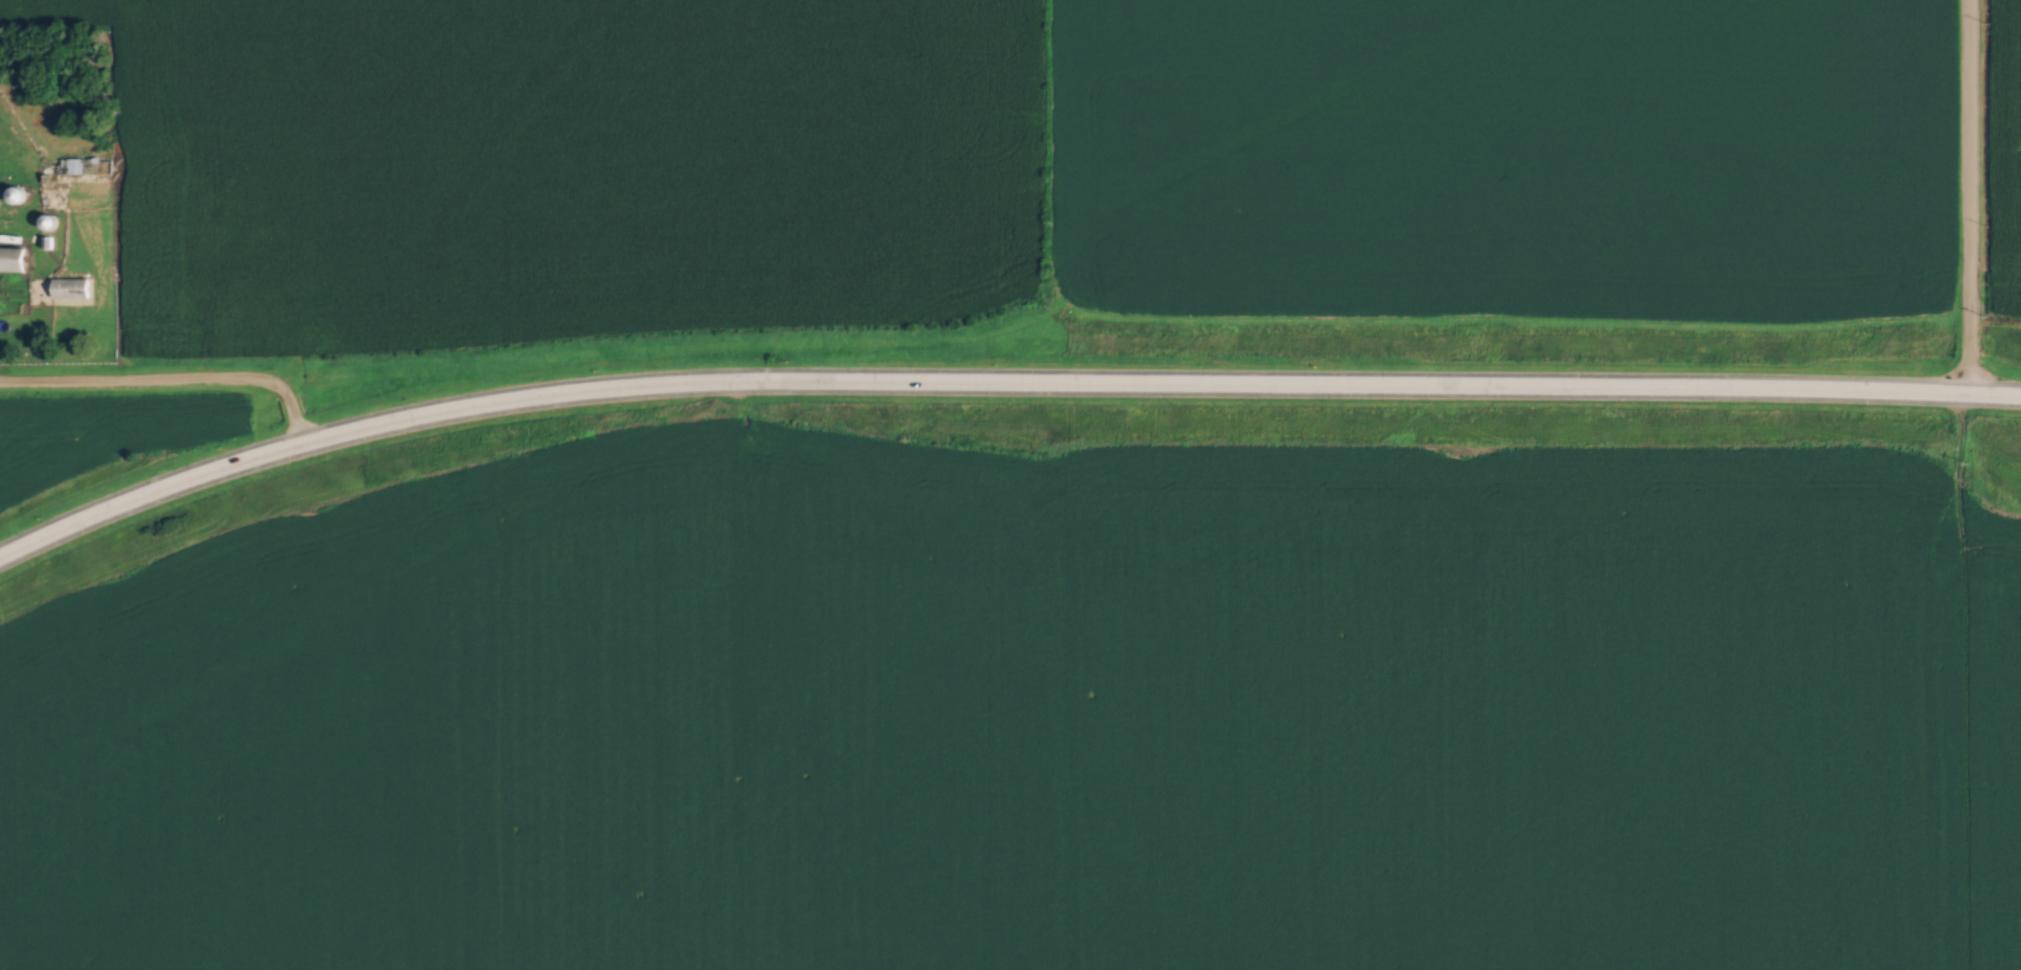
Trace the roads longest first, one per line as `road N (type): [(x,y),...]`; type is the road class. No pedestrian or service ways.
road 1 (primary): [(0,558),(268,456),(486,407),(600,393),(800,385),(2020,400)]
road 2 (residential): [(1965,0),(1966,397)]
road 3 (residential): [(0,384),(261,383),(282,402),(304,447)]

